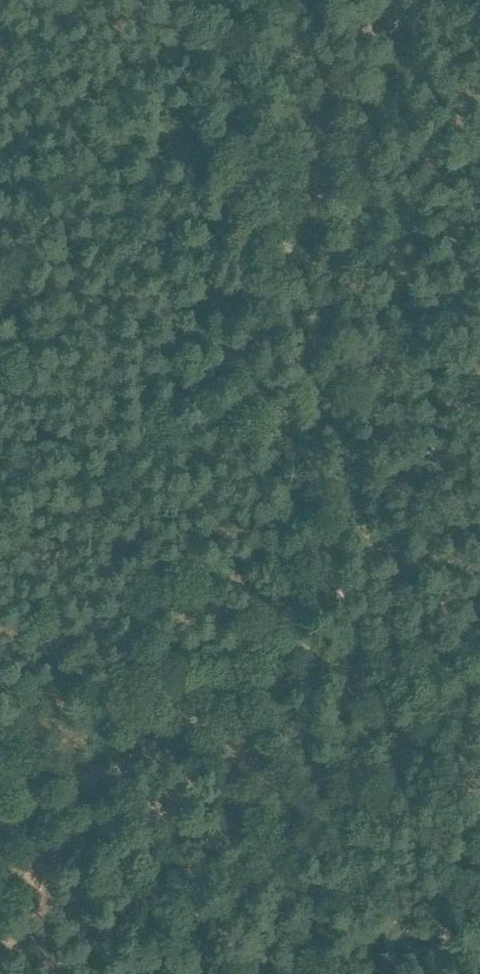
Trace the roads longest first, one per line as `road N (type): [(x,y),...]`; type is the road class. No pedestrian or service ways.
road 1 (track): [(442,973),(152,0)]
road 2 (track): [(0,833),(164,729),(298,669),(347,634)]

